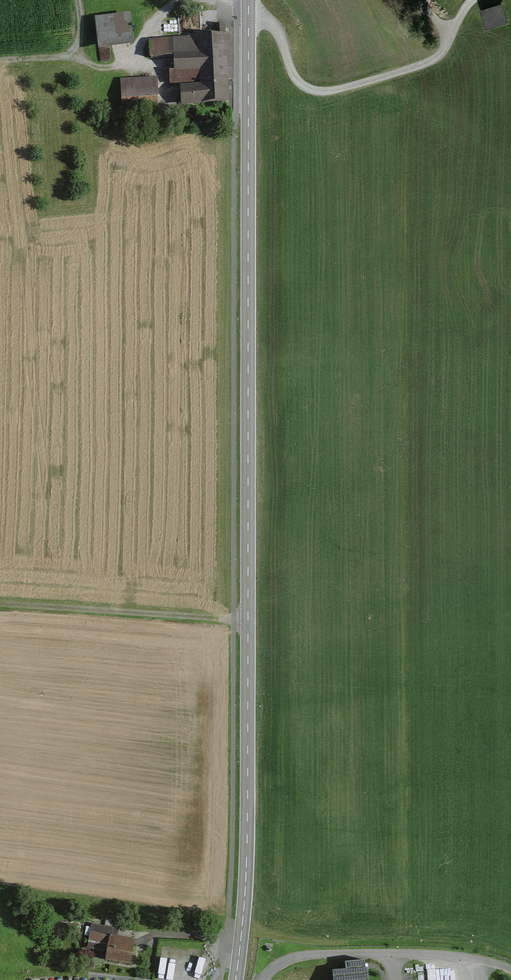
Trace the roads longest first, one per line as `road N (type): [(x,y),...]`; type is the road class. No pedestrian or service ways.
road 1 (secondary): [(249,0),(247,839),(236,979)]
road 2 (track): [(472,0),(441,57),(329,91),(295,78),(279,32),(249,16)]
road 3 (track): [(248,620),(0,605)]
road 4 (track): [(76,0),(82,46),(73,55),(0,62)]

